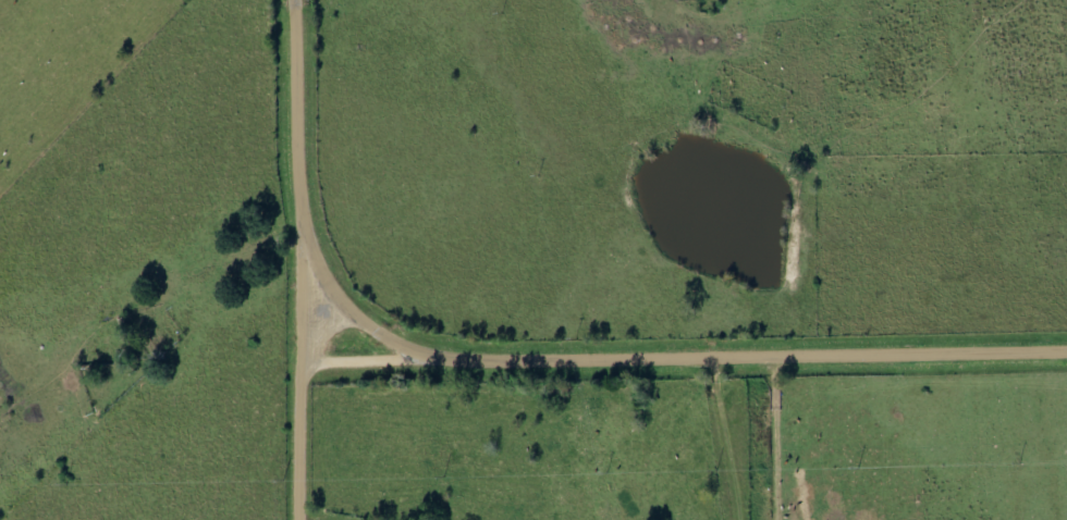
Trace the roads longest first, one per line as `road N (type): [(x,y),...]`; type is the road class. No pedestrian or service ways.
road 1 (residential): [(1066,342),(299,356)]
road 2 (residential): [(299,519),(299,0)]
road 3 (residential): [(714,351),(744,519)]

